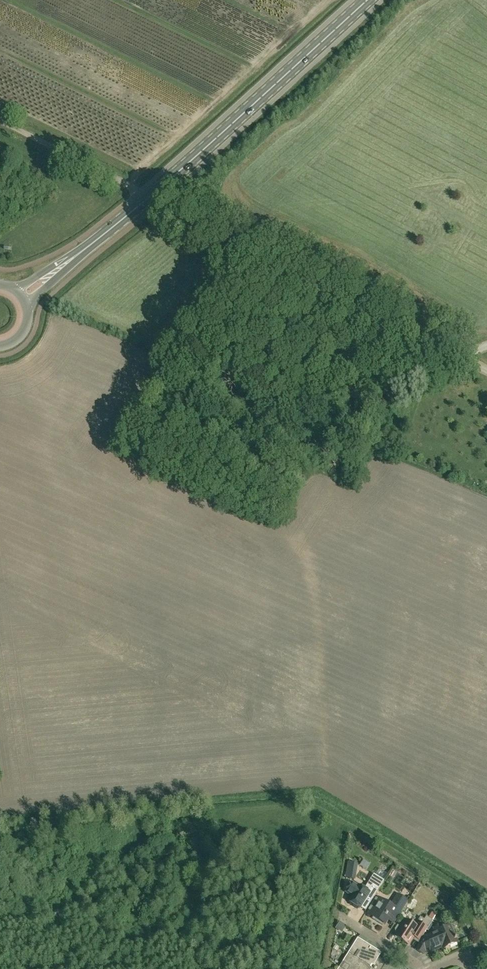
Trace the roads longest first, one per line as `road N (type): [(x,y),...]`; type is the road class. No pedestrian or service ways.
road 1 (secondary): [(19,297),(152,193),(367,0)]

